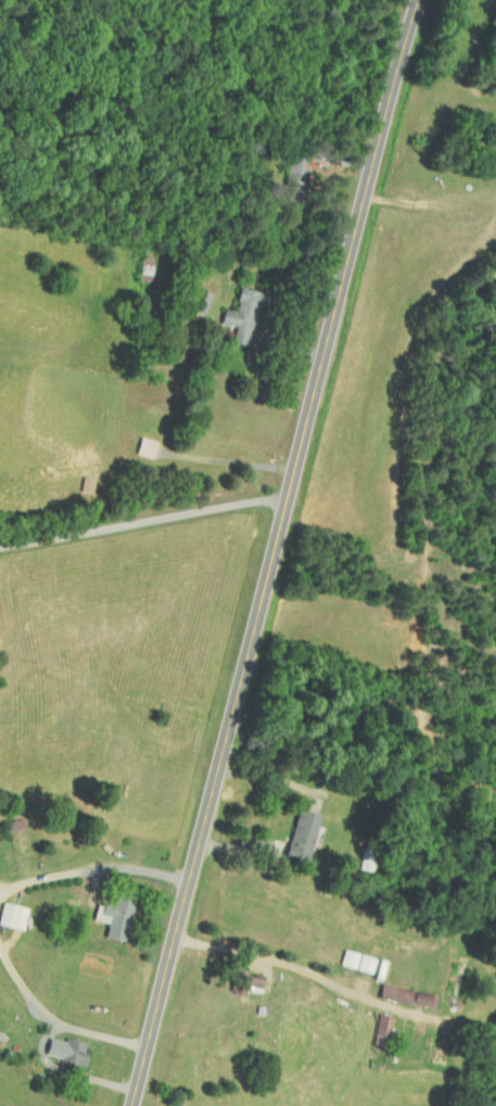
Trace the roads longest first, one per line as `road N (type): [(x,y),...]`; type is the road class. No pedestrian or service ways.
road 1 (secondary): [(132,1105),(420,0)]
road 2 (residential): [(288,498),(0,548)]

